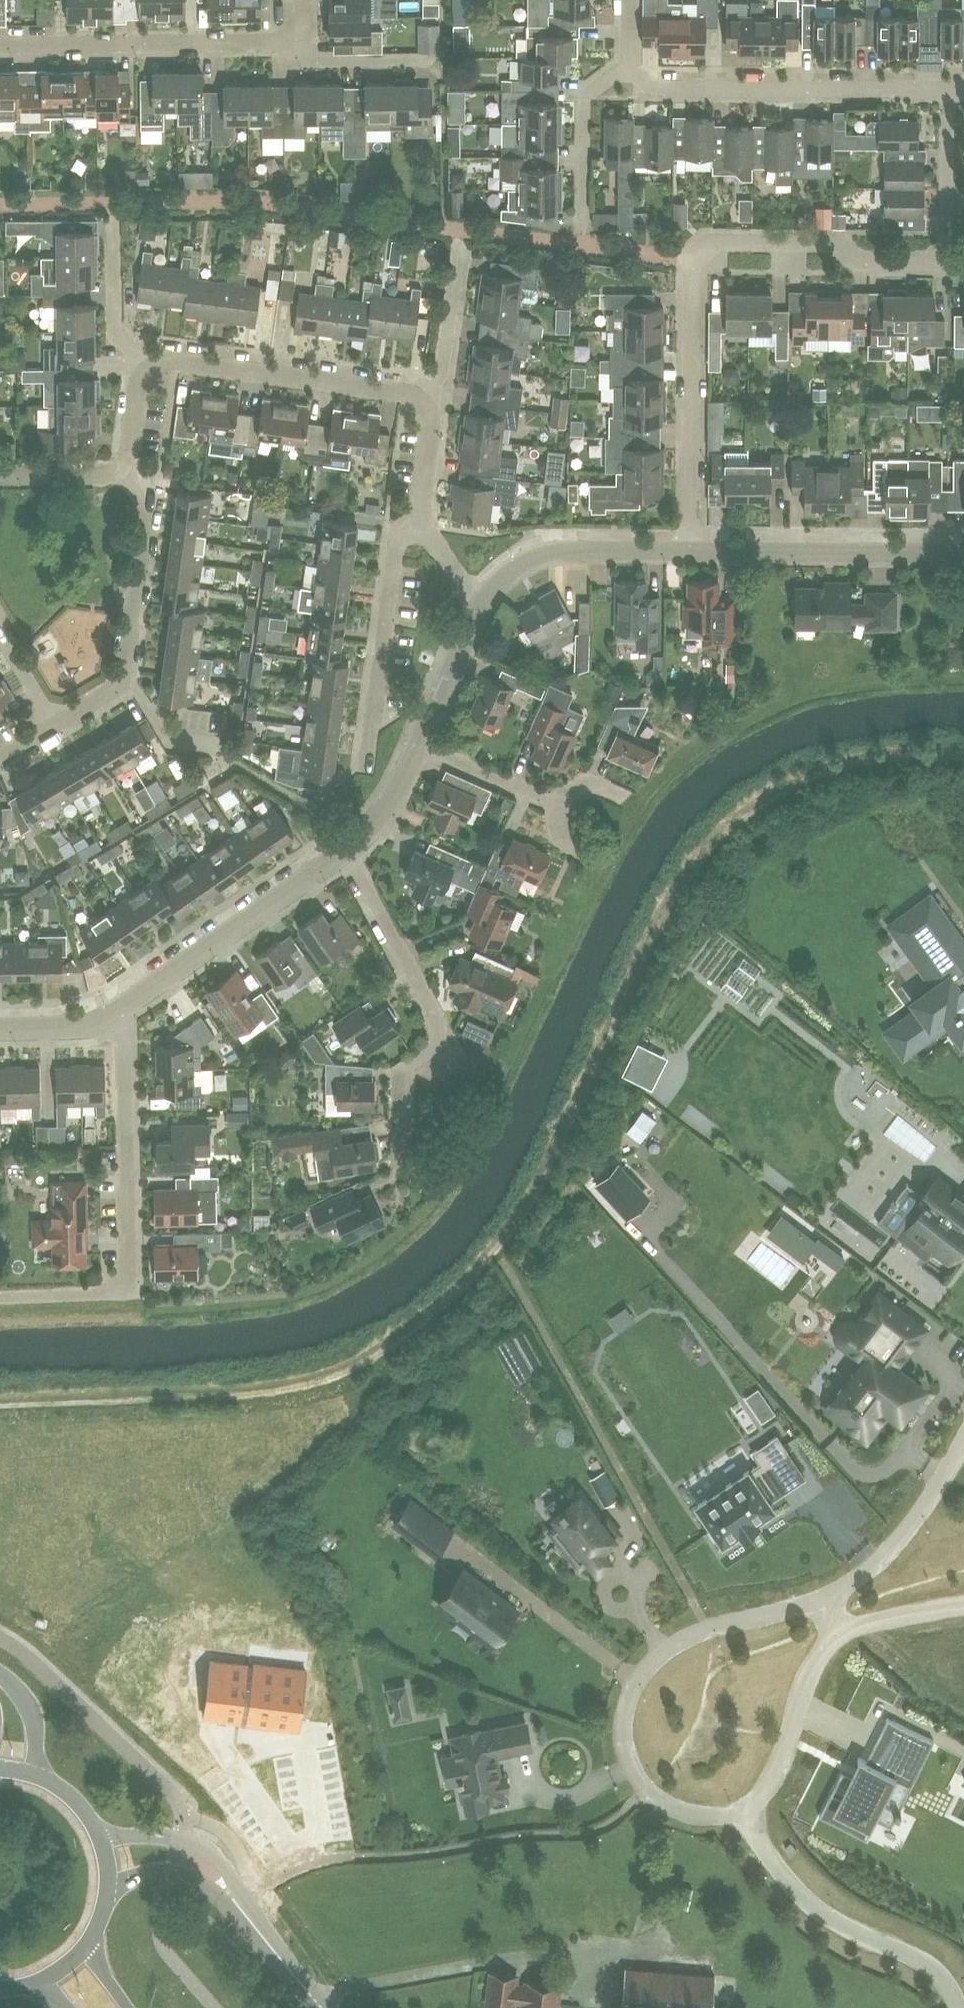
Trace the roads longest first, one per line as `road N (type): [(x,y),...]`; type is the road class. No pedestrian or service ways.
road 1 (residential): [(696,557),(696,256),(712,241),(830,242),(864,261),(947,262)]
road 2 (residential): [(737,1812),(698,1813),(644,1790),(624,1727),(638,1681),(672,1648),(707,1633),(828,1598)]
road 3 (residential): [(0,1299),(111,1295),(127,1286),(133,1269),(122,1031),(112,1017)]
road 4 (residential): [(425,1189),(405,1166),(405,1075),(432,1052),(436,1021),(347,850)]
road 5 (residential): [(945,92),(630,87)]
road 6 (residential): [(737,1812),(800,1895),(855,1932),(919,1959),(950,1989),(957,2007)]
road 7 (residential): [(293,34),(282,43),(0,45)]
road 8 (residential): [(112,1017),(347,850)]
road 9 (residential): [(55,726),(107,696),(123,672),(143,521),(142,501),(127,483)]
road 10 (residential): [(152,367),(178,361),(399,391),(424,404)]
road 11 (residential): [(696,557),(963,554)]
road 12 (residential): [(366,768),(397,543),(421,525)]
road 13 (residential): [(484,605),(510,578),(557,558),(696,557)]
road 14 (residential): [(846,1632),(810,1675),(769,1789),(737,1812)]
road 15 (residential): [(828,1598),(889,1549),(963,1440)]
road 16 (residential): [(630,87),(601,87),(584,100),(584,229)]
road 17 (tertiary): [(243,1903),(225,1867),(199,1843),(100,1840)]
road 18 (residential): [(947,262),(945,92)]
road 19 (residential): [(424,404),(440,388),(458,246)]
road 20 (residential): [(152,367),(115,326),(115,219)]
road 21 (residential): [(423,748),(484,605)]
road 22 (residential): [(293,34),(314,59),(431,60)]
road 23 (residential): [(559,806),(423,748)]
road 24 (tertiary): [(108,1890),(167,1874),(243,1903)]
road 25 (tertiary): [(319,2007),(243,1903)]
road 26 (residential): [(347,850),(423,748)]
road 27 (residential): [(0,482),(127,483)]
road 28 (residential): [(421,525),(433,428),(424,404)]
road 29 (residential): [(127,483),(138,388),(152,367)]
road 30 (residential): [(963,1606),(846,1632)]

